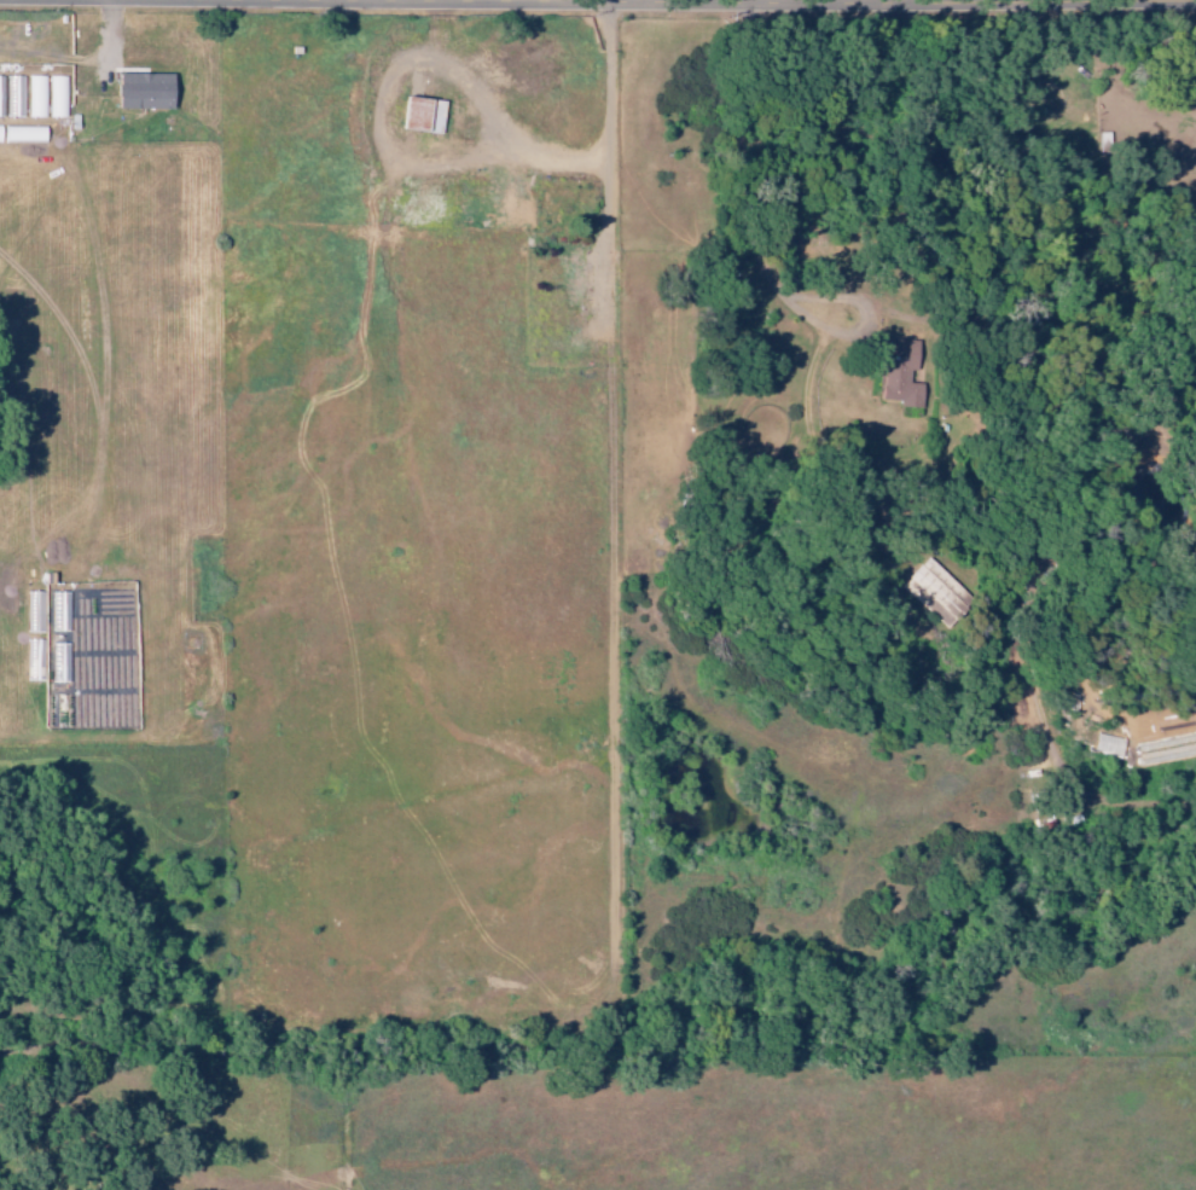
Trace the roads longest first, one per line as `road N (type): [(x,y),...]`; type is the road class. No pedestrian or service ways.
road 1 (tertiary): [(1195,6),(35,0)]
road 2 (residential): [(610,0),(611,158),(547,163),(495,143)]

